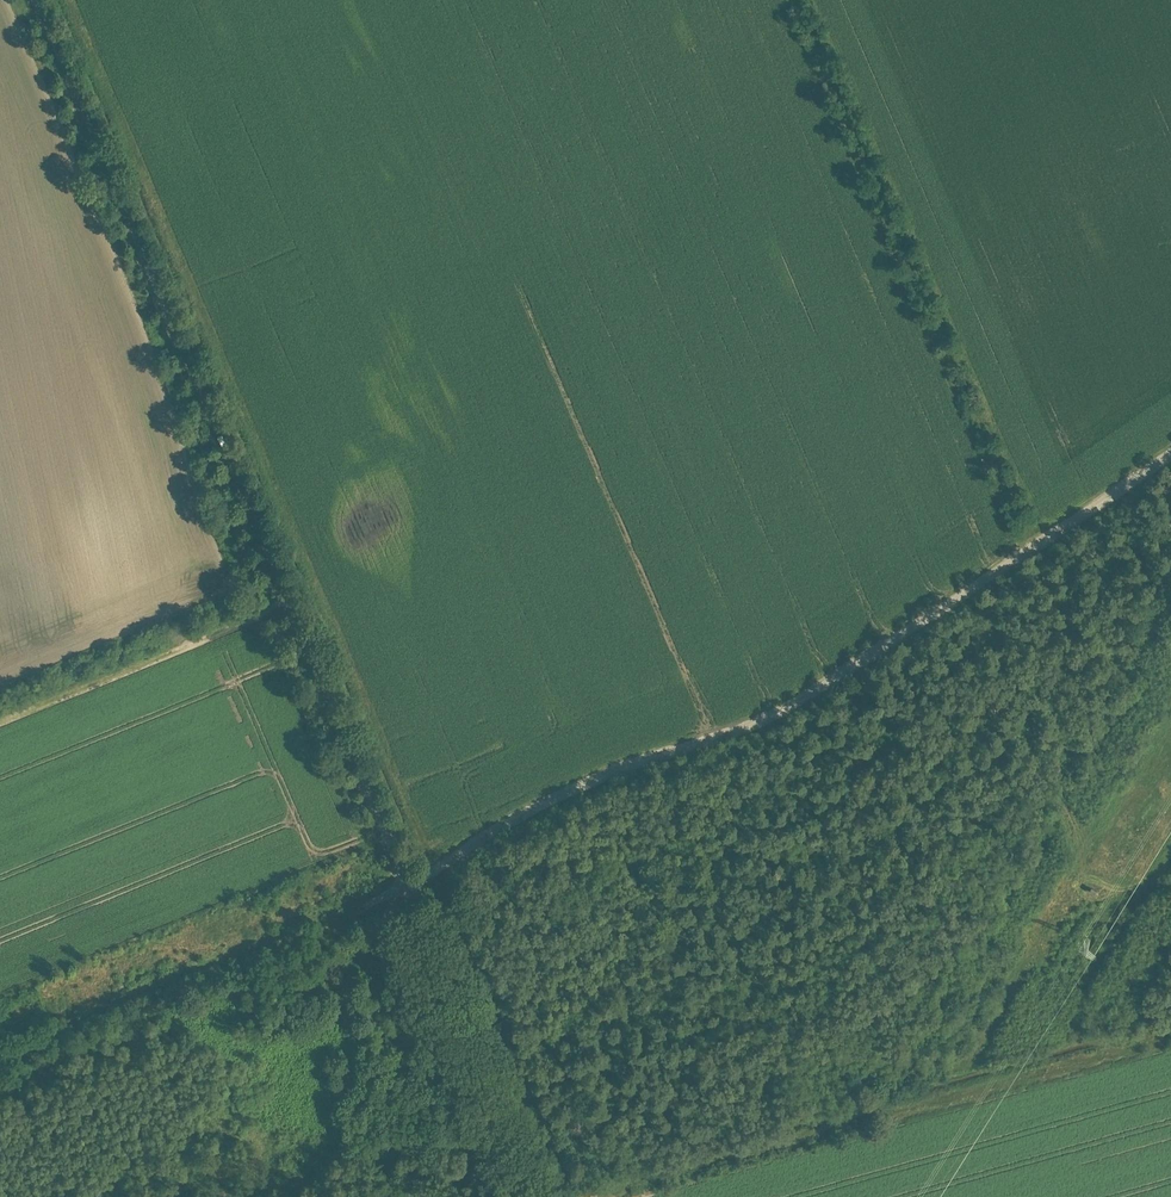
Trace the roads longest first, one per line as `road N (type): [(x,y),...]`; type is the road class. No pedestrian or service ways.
road 1 (track): [(0,1055),(411,886),(619,772),(770,721),(1170,458)]
road 2 (unclassified): [(534,1196),(39,0)]
road 3 (track): [(590,1196),(1170,1031)]

